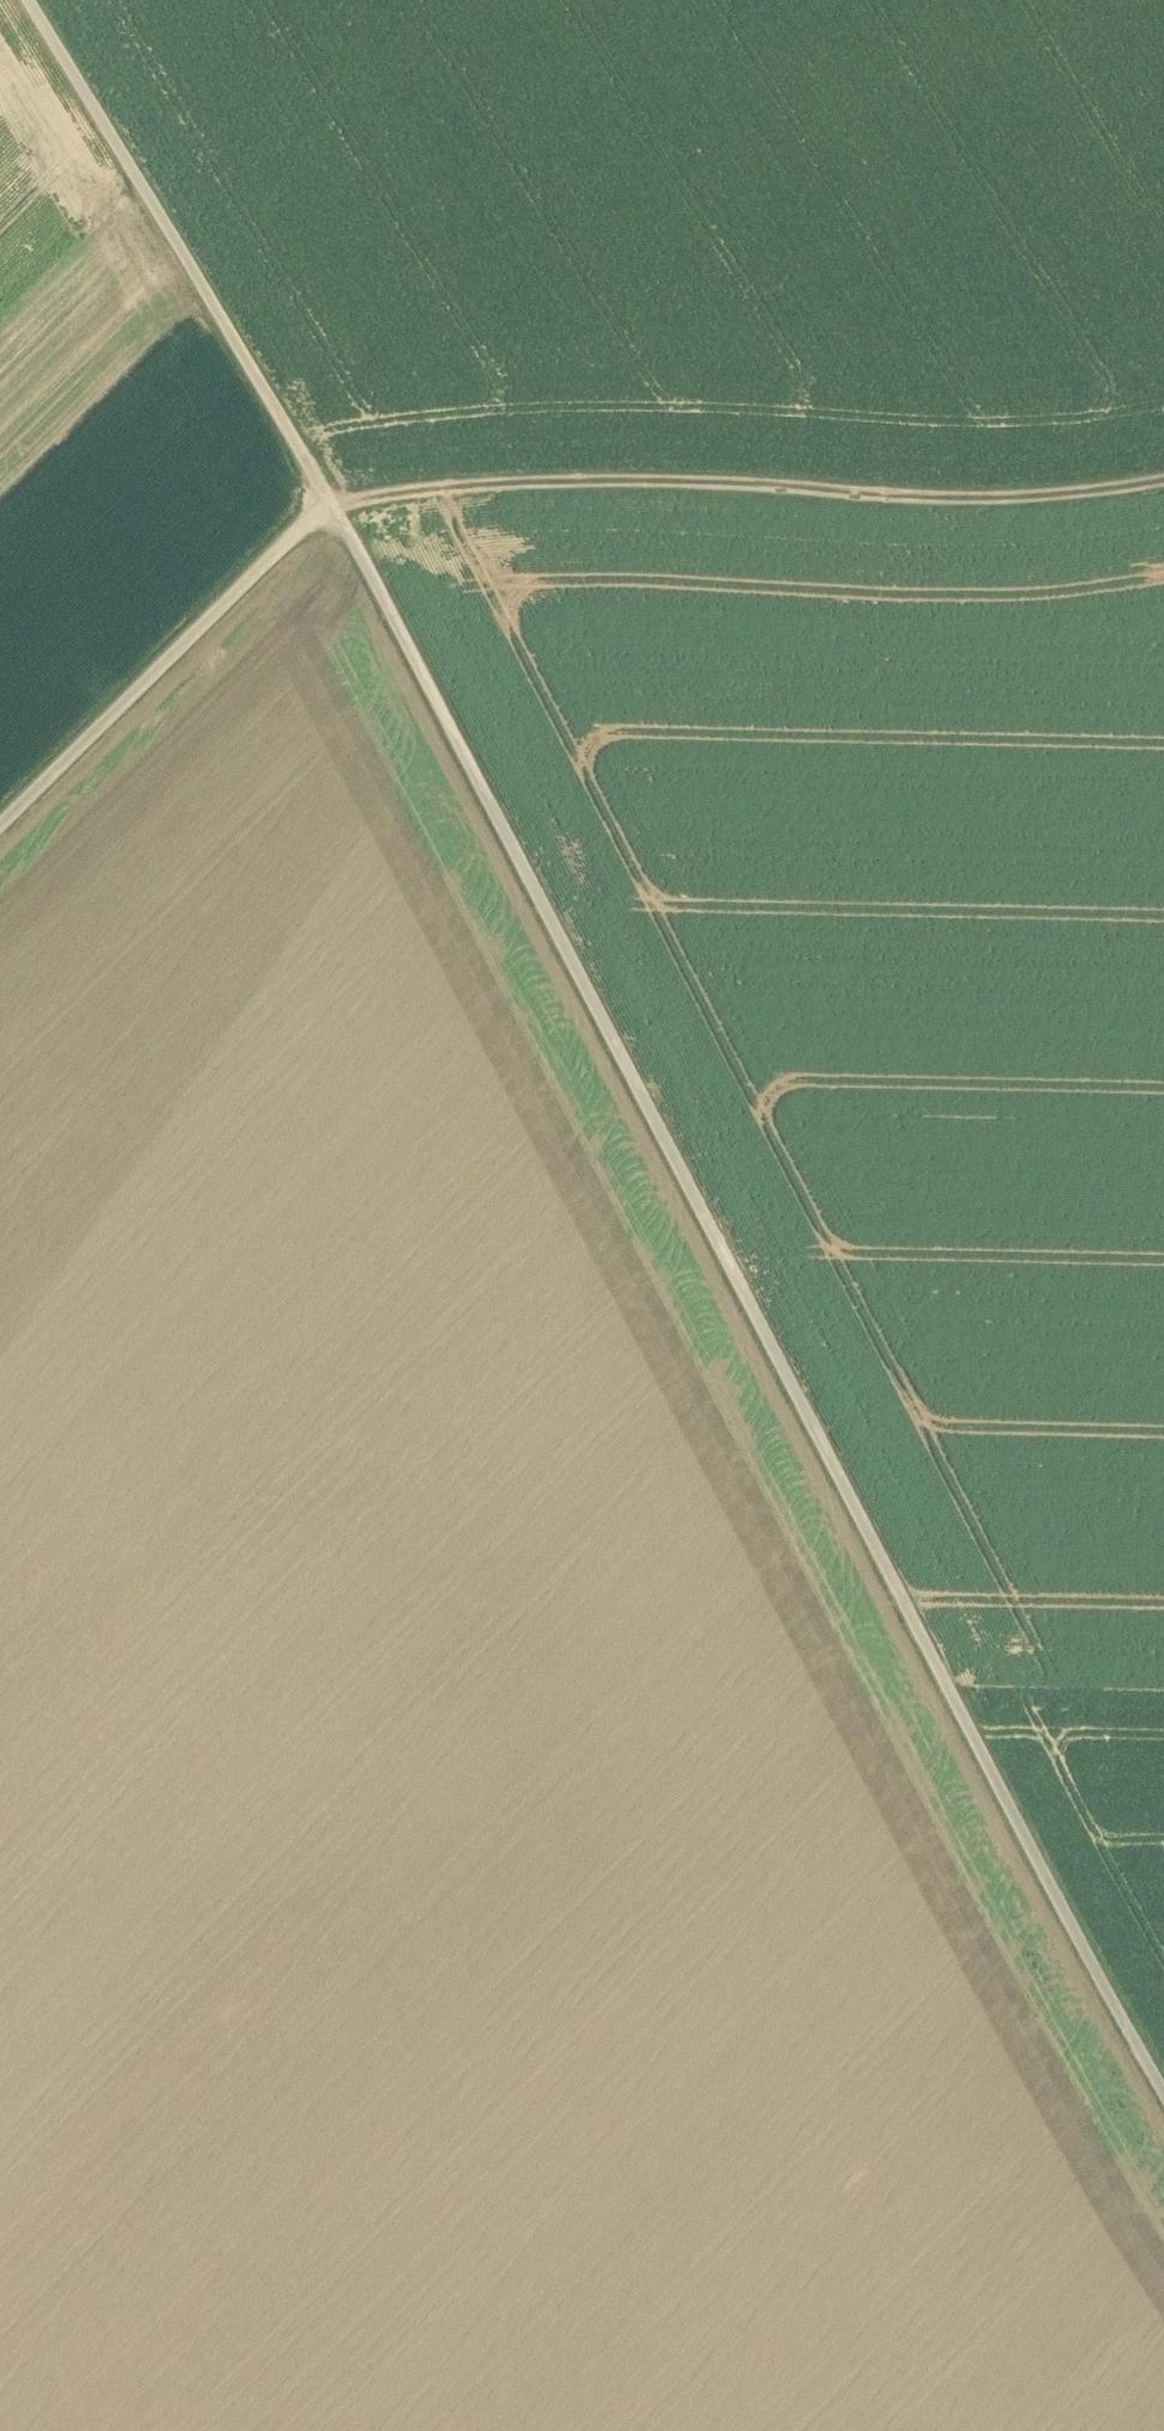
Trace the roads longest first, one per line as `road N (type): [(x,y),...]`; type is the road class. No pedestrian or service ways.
road 1 (track): [(1163,2098),(1065,1922),(401,639),(22,0)]
road 2 (track): [(1163,487),(1047,502),(542,486),(364,501),(333,515)]
road 3 (track): [(0,828),(294,536),(333,515)]

